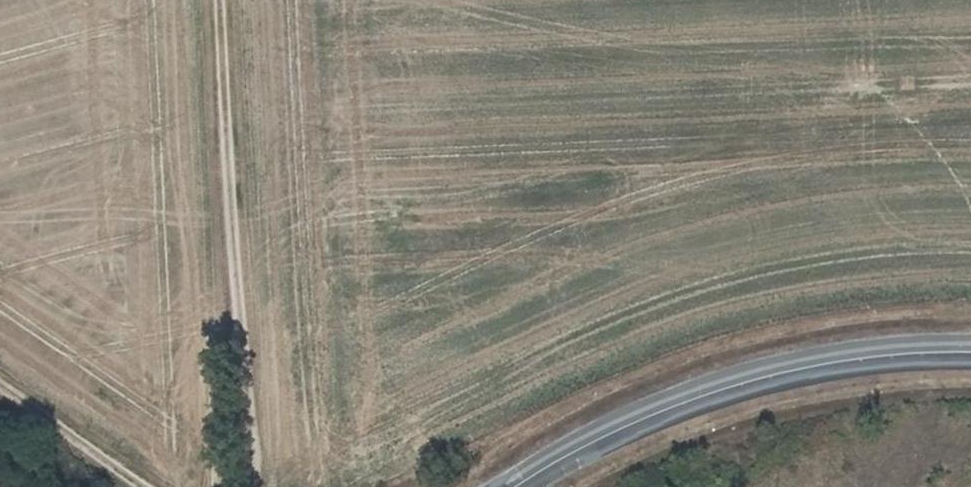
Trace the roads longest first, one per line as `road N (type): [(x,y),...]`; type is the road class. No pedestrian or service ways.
road 1 (track): [(222,0),(232,274),(253,486)]
road 2 (tertiary): [(970,348),(845,359),(692,398),(568,454),(521,486)]
road 3 (track): [(145,486),(0,384)]

